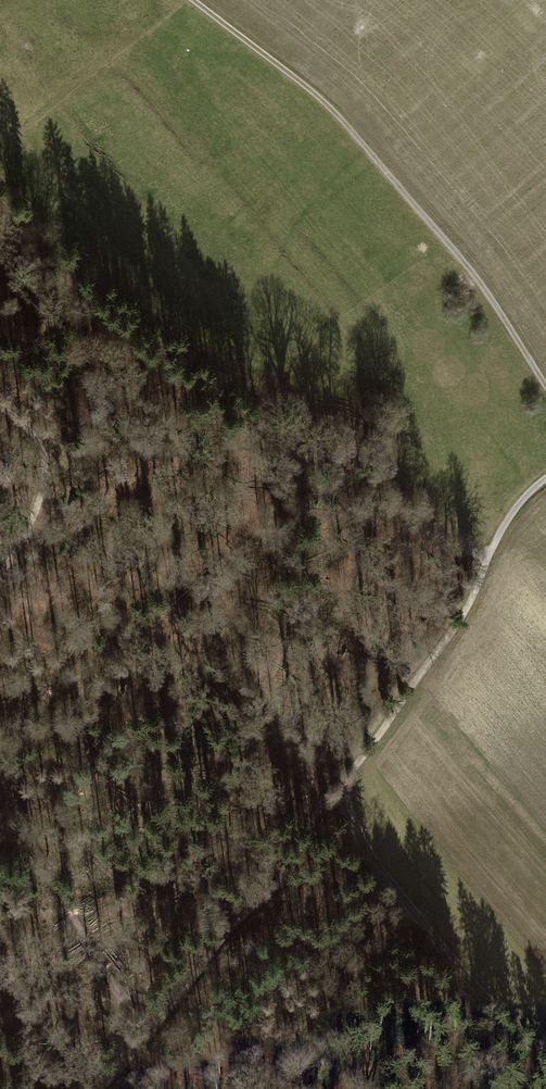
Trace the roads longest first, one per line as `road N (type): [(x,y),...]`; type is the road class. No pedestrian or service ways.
road 1 (track): [(0,182),(148,312),(232,365),(260,396),(354,427),(452,540),(488,558)]
road 2 (track): [(545,387),(462,262),(334,113),(189,0)]
road 3 (track): [(342,784),(378,864),(545,1052)]
road 4 (track): [(488,558),(457,622),(342,784)]
road 5 (track): [(181,993),(232,926),(283,881),(321,801),(342,784)]
road 6 (track): [(116,990),(0,768)]
road 7 (track): [(0,575),(27,532),(45,480),(35,436),(0,407)]

